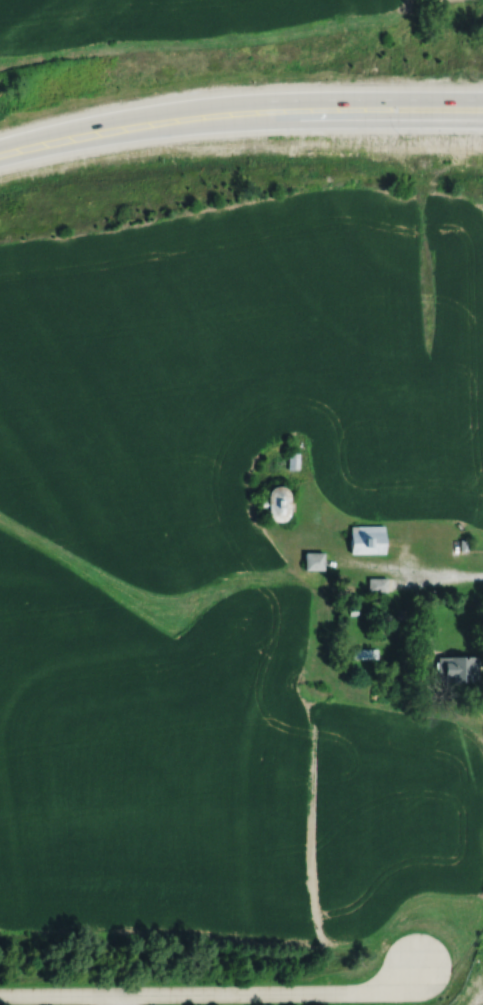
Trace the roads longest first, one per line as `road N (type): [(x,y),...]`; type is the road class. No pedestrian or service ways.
road 1 (residential): [(0,995),(357,992),(396,982),(414,965)]
road 2 (primary): [(0,154),(262,122),(410,118)]
road 3 (primary): [(482,98),(195,105)]
road 4 (primary): [(195,105),(93,120),(0,150)]

